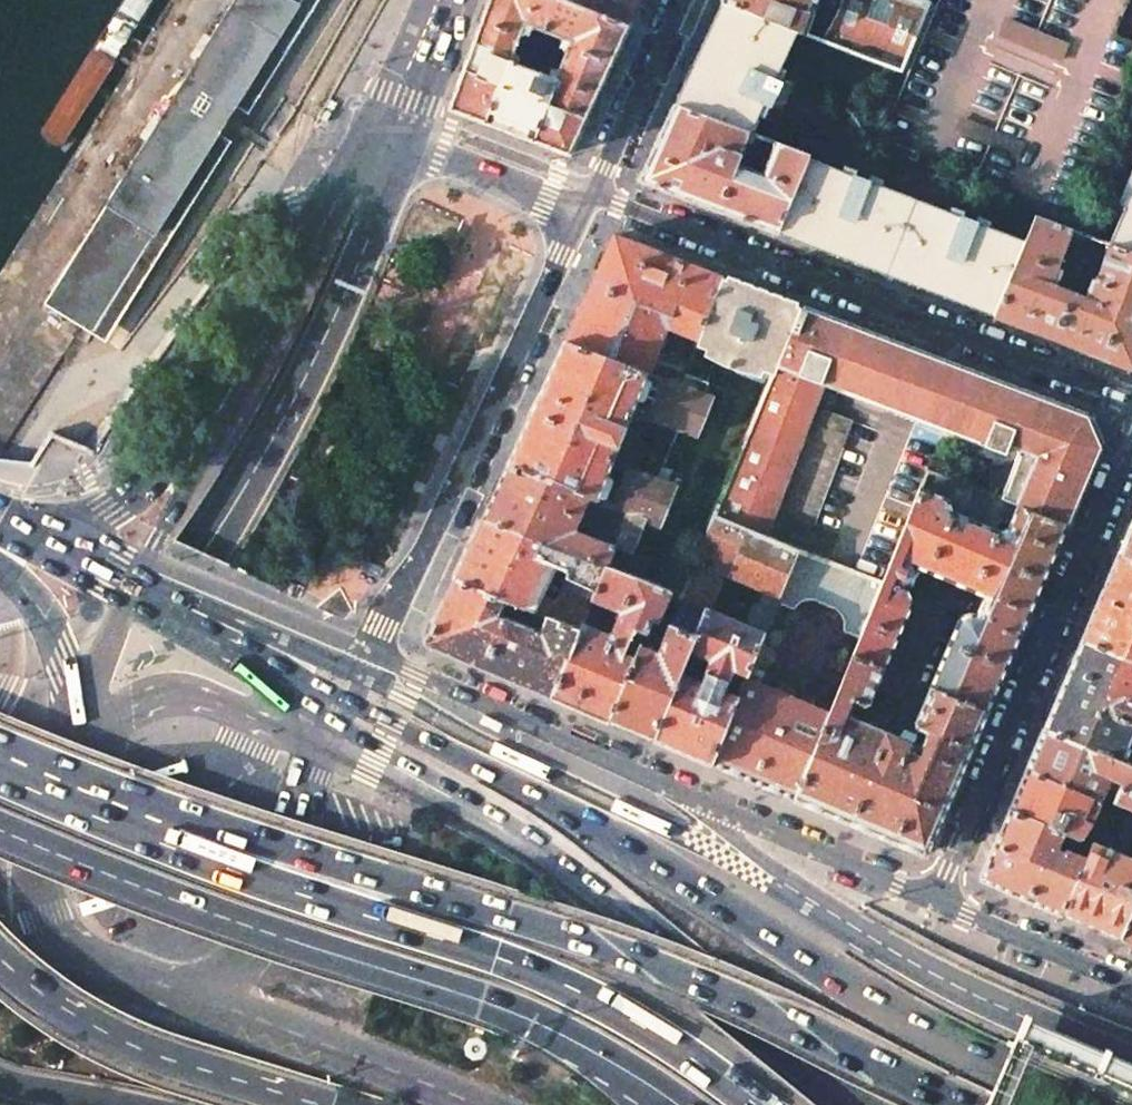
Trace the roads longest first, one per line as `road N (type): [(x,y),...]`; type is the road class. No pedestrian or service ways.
road 1 (trunk): [(960,1104),(626,953),(0,766)]
road 2 (primary): [(1089,1104),(905,1019),(618,837),(350,699)]
road 3 (trunk): [(757,1104),(632,1019),(545,975),(242,872),(0,774)]
road 4 (primary): [(396,152),(340,300),(278,424),(193,555),(0,788)]
road 5 (primary): [(856,1104),(547,856),(322,738)]
road 6 (residential): [(939,902),(431,679),(365,669)]
road 7 (trunk): [(0,829),(171,898),(482,1001),(579,1044)]
road 8 (residential): [(1131,404),(587,201)]
road 9 (residential): [(365,669),(587,201)]
road 10 (residential): [(939,902),(1131,447)]
road 11 (trunk): [(0,957),(55,1002),(126,1042),(320,1104)]
road 12 (primary): [(272,307),(155,475),(113,509),(29,536)]
road 13 (primary): [(272,307),(238,398),(136,585)]
road 14 (secondary): [(204,1002),(254,946),(322,738)]
road 15 (primary): [(204,1002),(476,1104)]
road 16 (primary): [(322,738),(181,694),(71,725)]
road 17 (residential): [(587,201),(680,0)]
road 18 (primary): [(396,152),(349,162),(272,307)]
road 19 (residential): [(1131,987),(939,902)]
road 20 (primary): [(43,773),(39,897),(52,934),(77,962)]
road 21 (residential): [(587,201),(396,152)]
road 22 (primary): [(451,0),(396,152)]
road 23 (primary): [(136,585),(71,725)]
road 24 (primary): [(274,651),(136,585)]
road 25 (primary): [(18,589),(61,655),(71,725)]
road 26 (primary): [(0,1078),(133,1104)]
road 27 (primary): [(77,962),(204,1002)]

